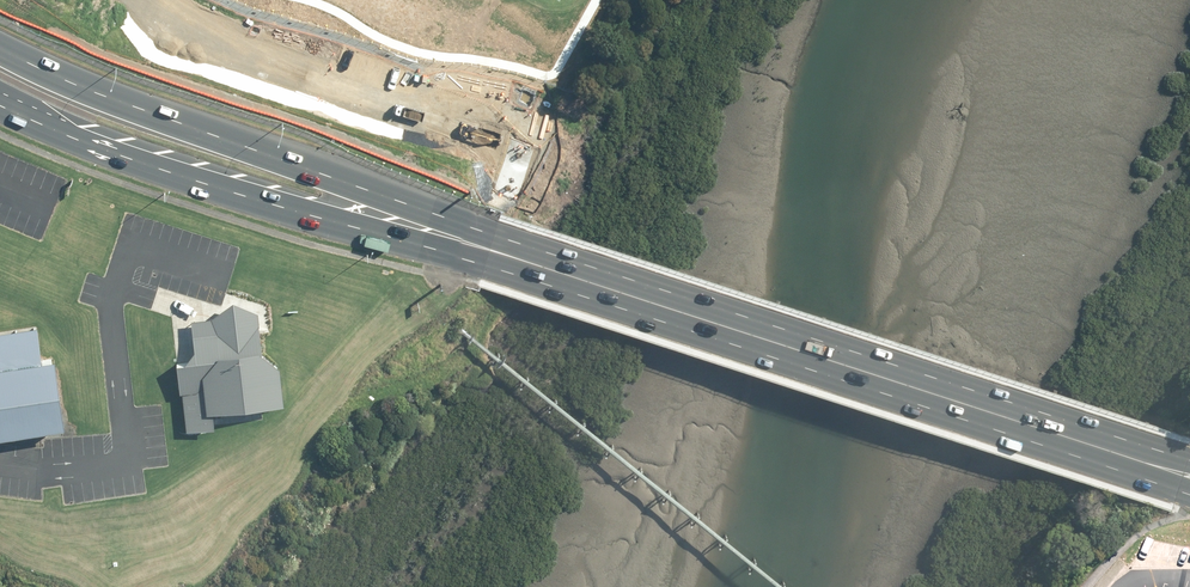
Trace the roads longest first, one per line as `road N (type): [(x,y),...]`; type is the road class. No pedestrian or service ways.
road 1 (primary): [(0,45),(495,232),(1189,459)]
road 2 (primary): [(1189,492),(104,148),(0,105)]

